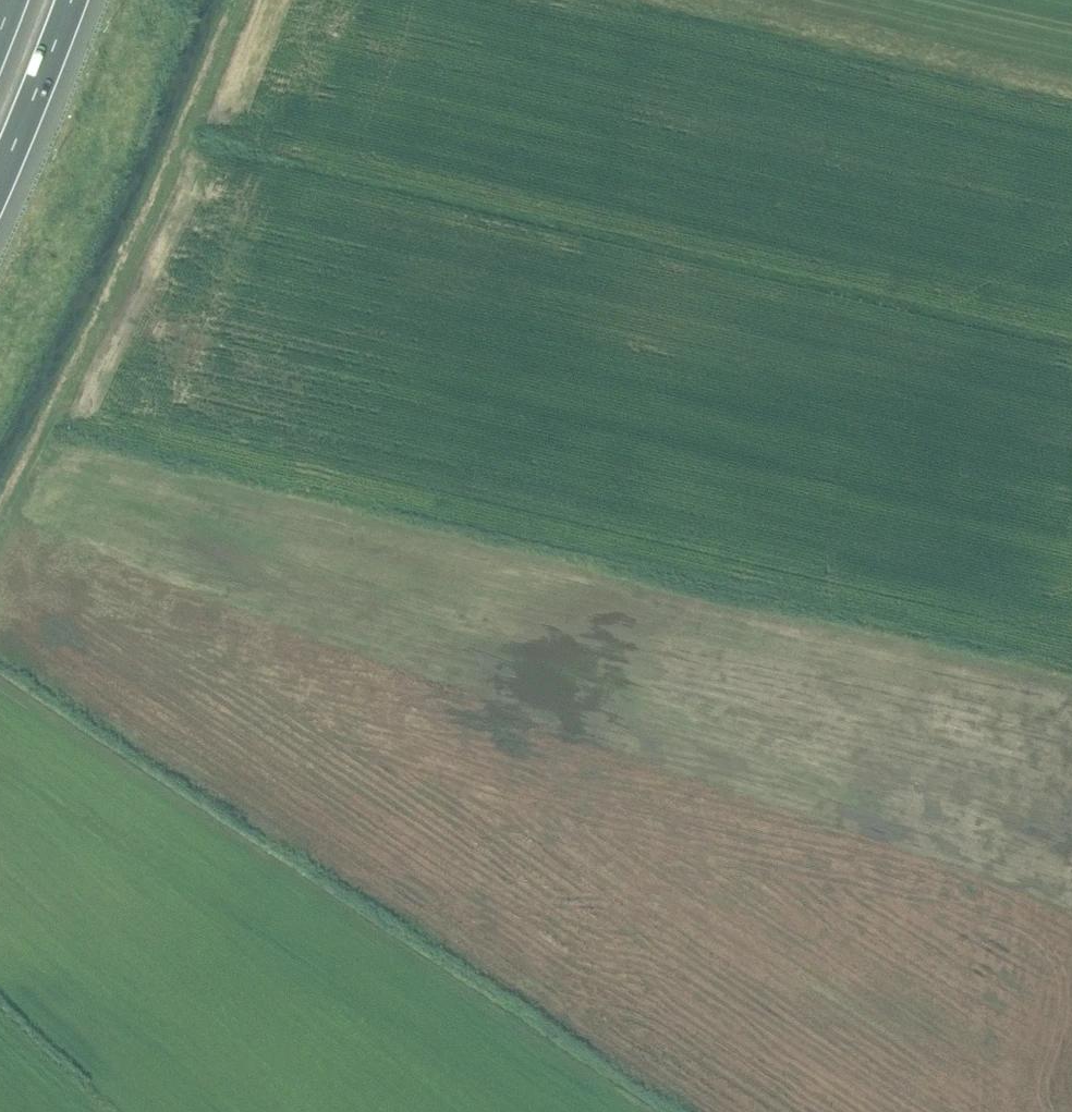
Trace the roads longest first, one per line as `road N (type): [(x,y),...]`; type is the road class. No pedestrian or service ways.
road 1 (motorway): [(0,175),(72,0)]

